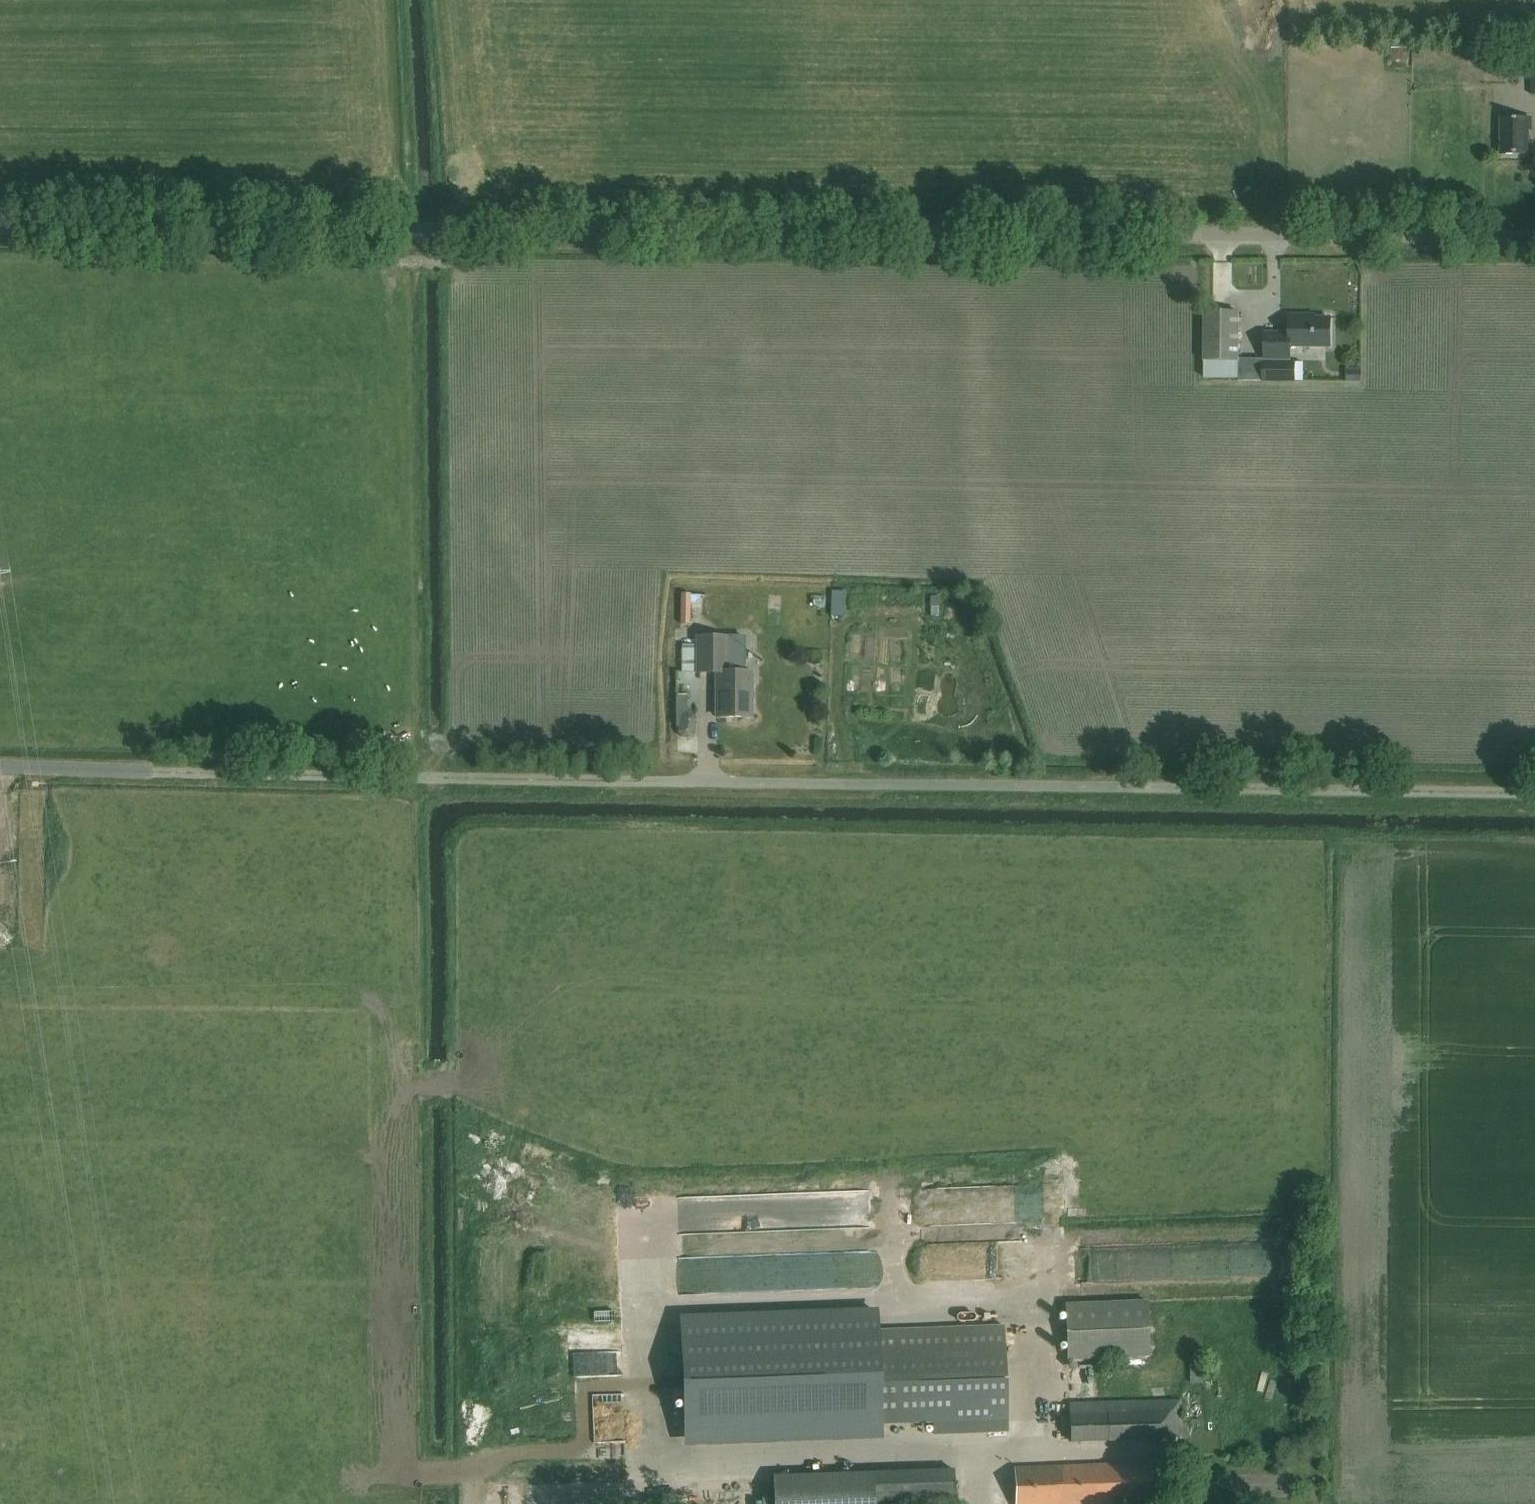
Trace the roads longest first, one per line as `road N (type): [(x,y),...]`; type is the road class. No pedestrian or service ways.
road 1 (unclassified): [(1534,788),(0,762)]
road 2 (unclassified): [(0,223),(1534,235)]

